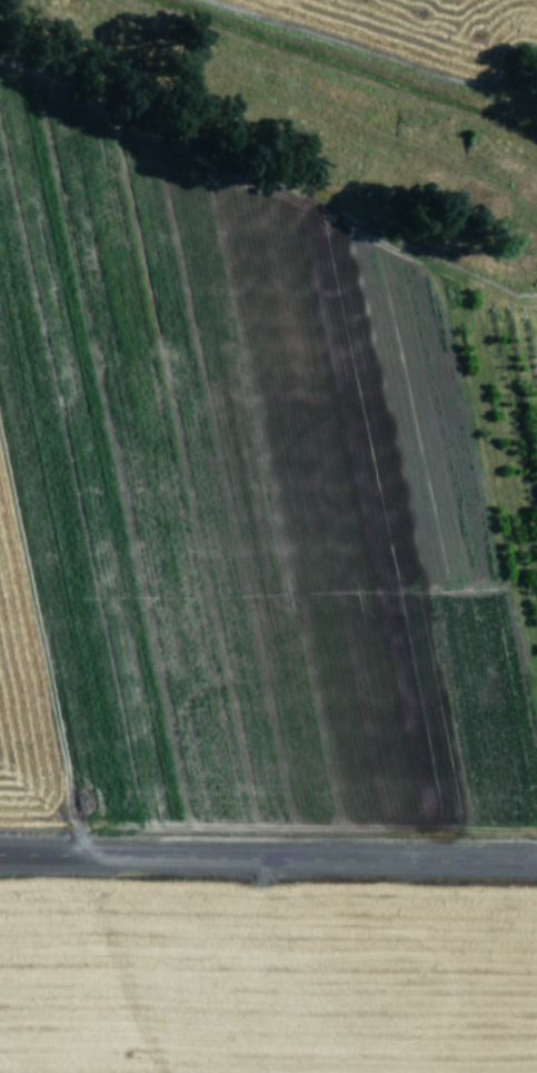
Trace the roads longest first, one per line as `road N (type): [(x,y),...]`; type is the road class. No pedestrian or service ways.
road 1 (residential): [(536,855),(0,847)]

